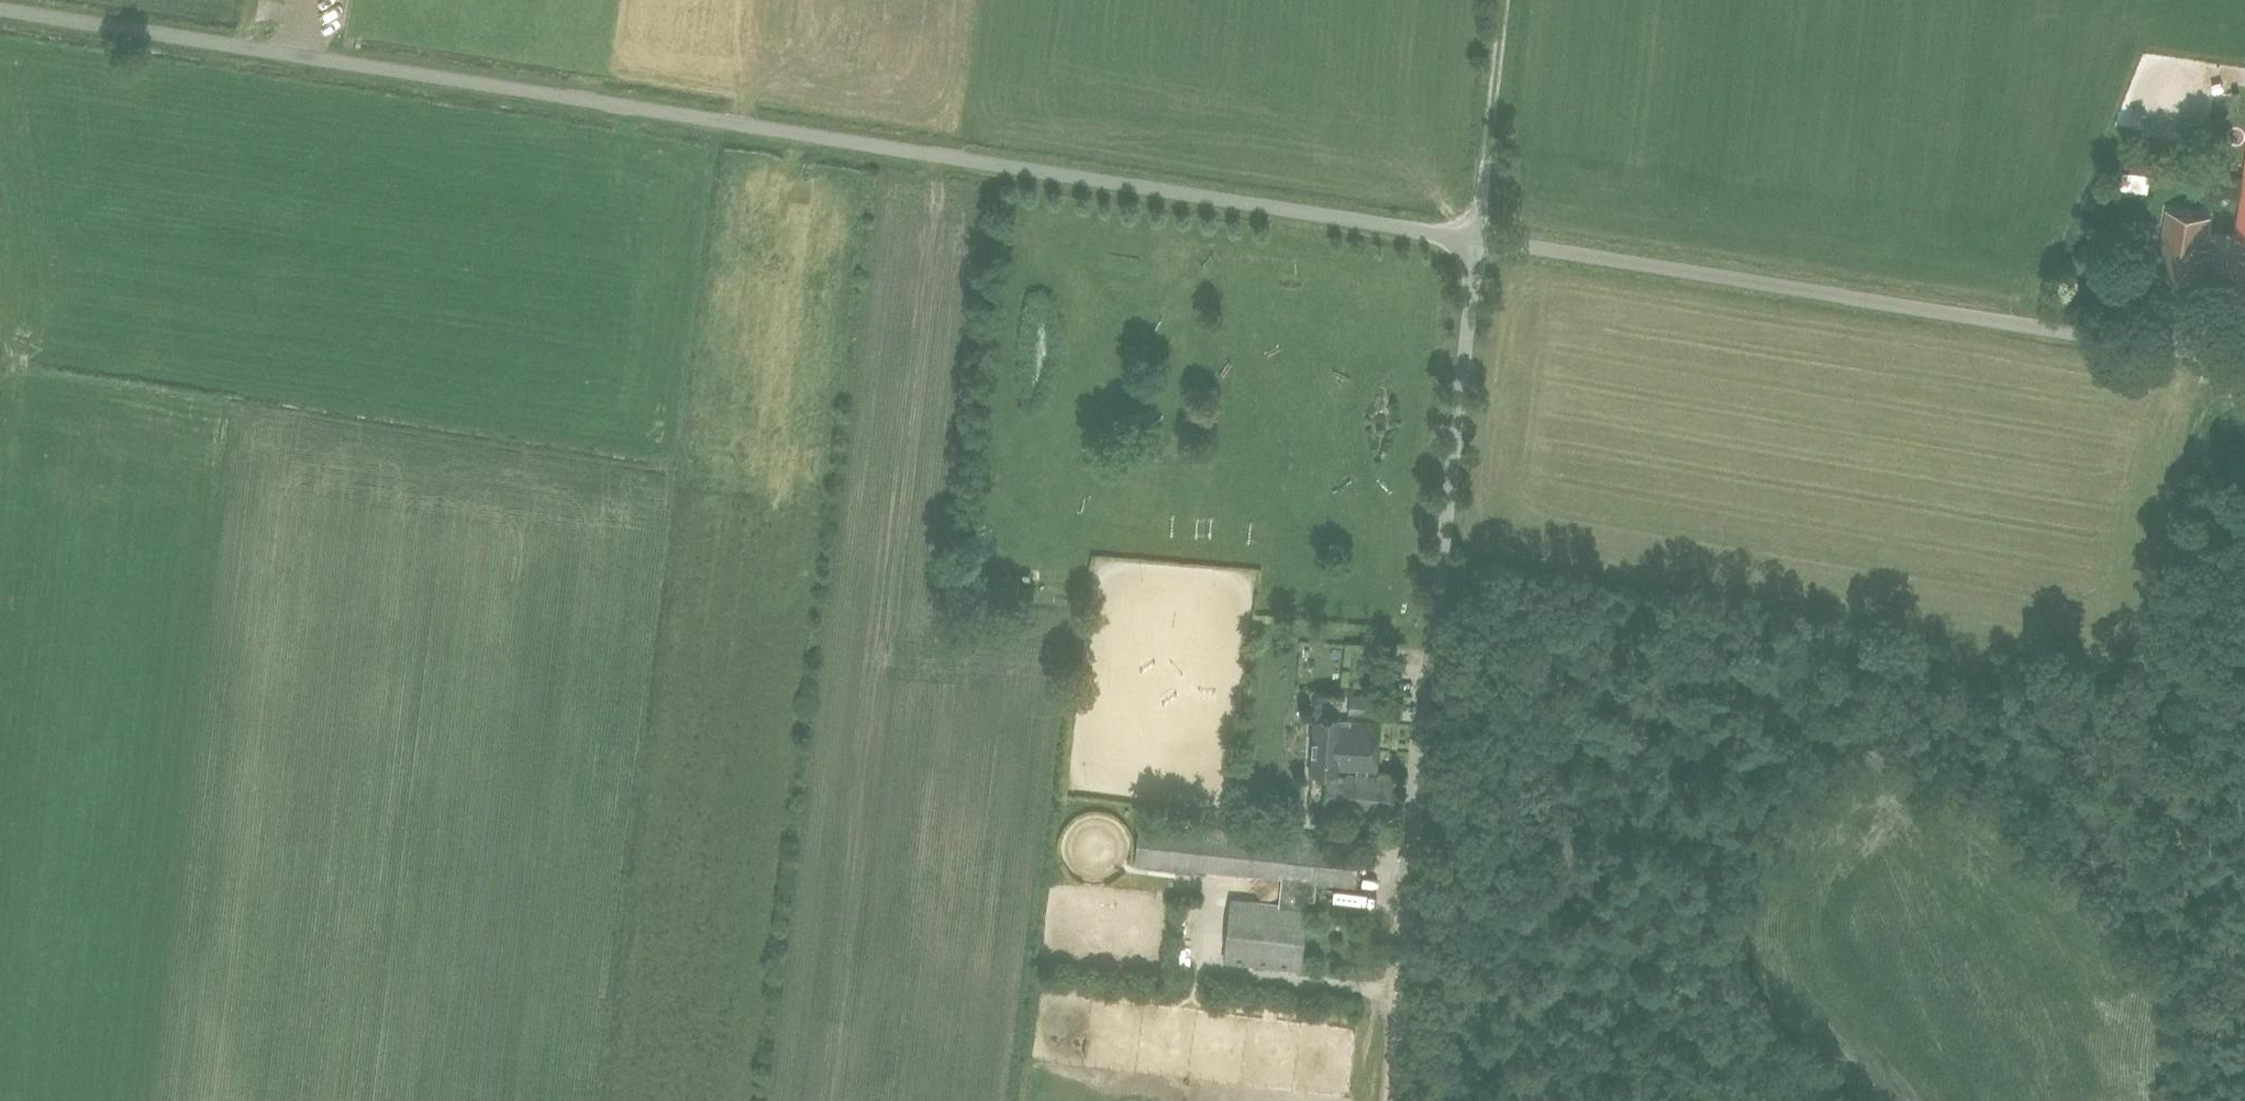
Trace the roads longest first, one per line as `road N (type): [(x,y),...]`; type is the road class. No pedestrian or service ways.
road 1 (unclassified): [(1478,241),(0,10)]
road 2 (unclassified): [(2244,360),(1478,241)]
road 3 (unclassified): [(1405,931),(1478,241)]
road 4 (track): [(2244,392),(2200,429),(2171,567),(2159,705),(2176,995),(2160,1003)]
road 5 (track): [(1484,182),(1503,0)]
road 6 (track): [(1390,1100),(1405,931)]

